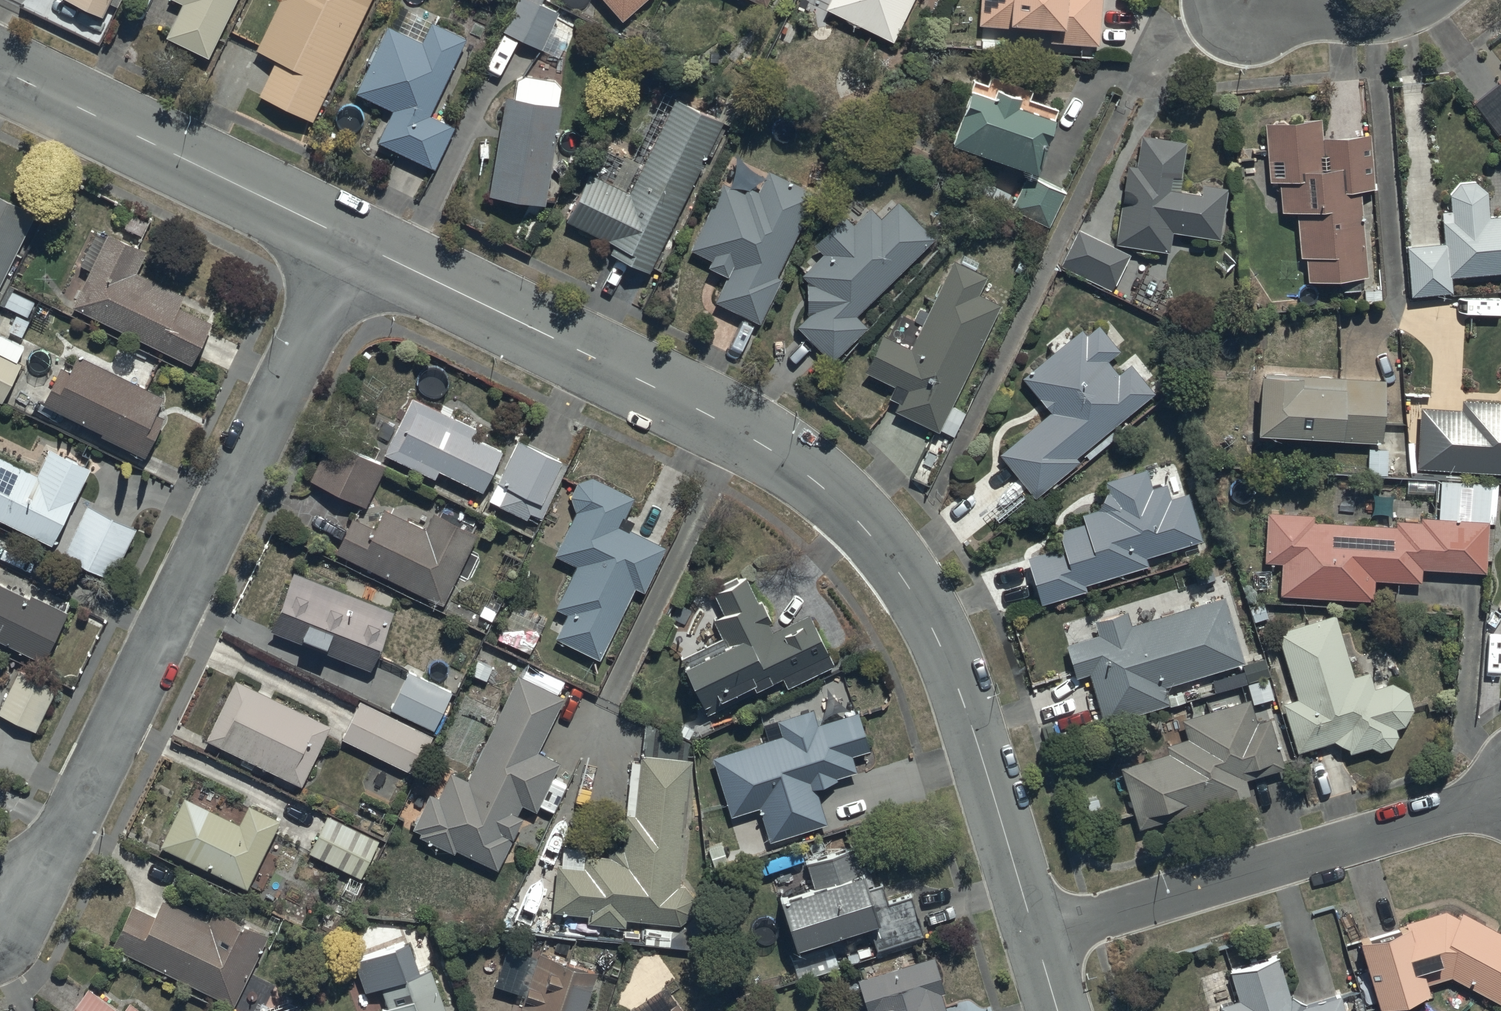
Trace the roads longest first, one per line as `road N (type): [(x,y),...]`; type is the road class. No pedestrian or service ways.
road 1 (tertiary): [(1035,936),(936,629),(885,555),(828,493),(731,426),(353,242)]
road 2 (residential): [(353,242),(30,898),(0,912)]
road 3 (residential): [(1035,936),(1500,802)]
road 4 (tertiary): [(353,242),(0,69)]
road 5 (residential): [(1258,0),(1328,19),(1377,19),(1420,0)]

